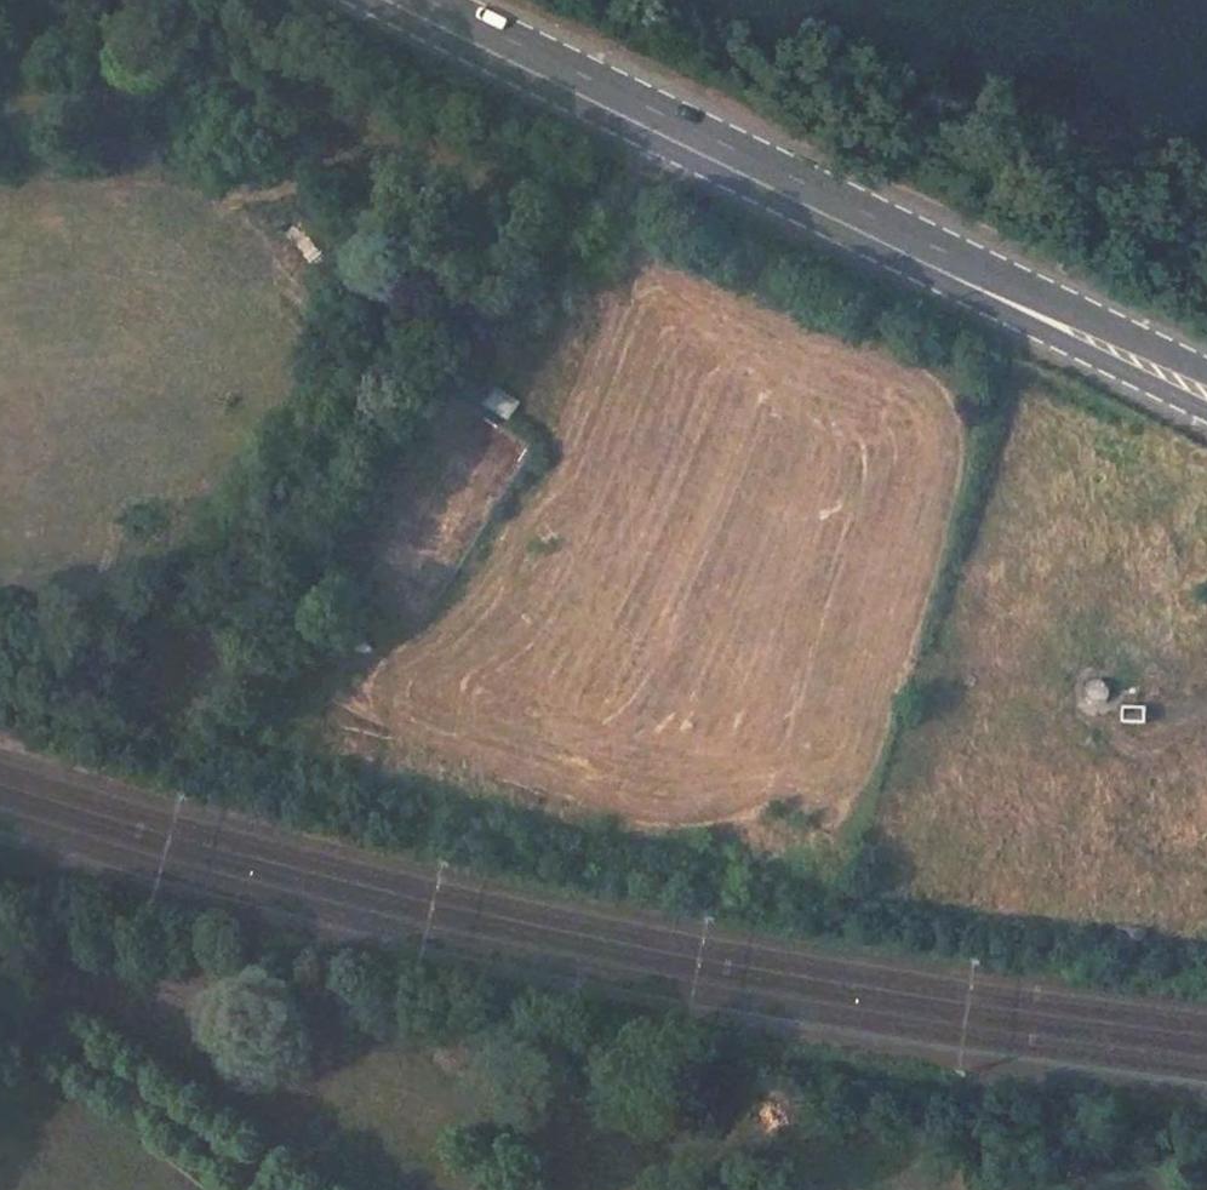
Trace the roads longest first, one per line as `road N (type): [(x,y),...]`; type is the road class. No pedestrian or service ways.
road 1 (primary): [(377,0),(1047,323)]
road 2 (primary): [(1047,323),(1206,404)]
road 3 (primary): [(1206,385),(1047,323)]

